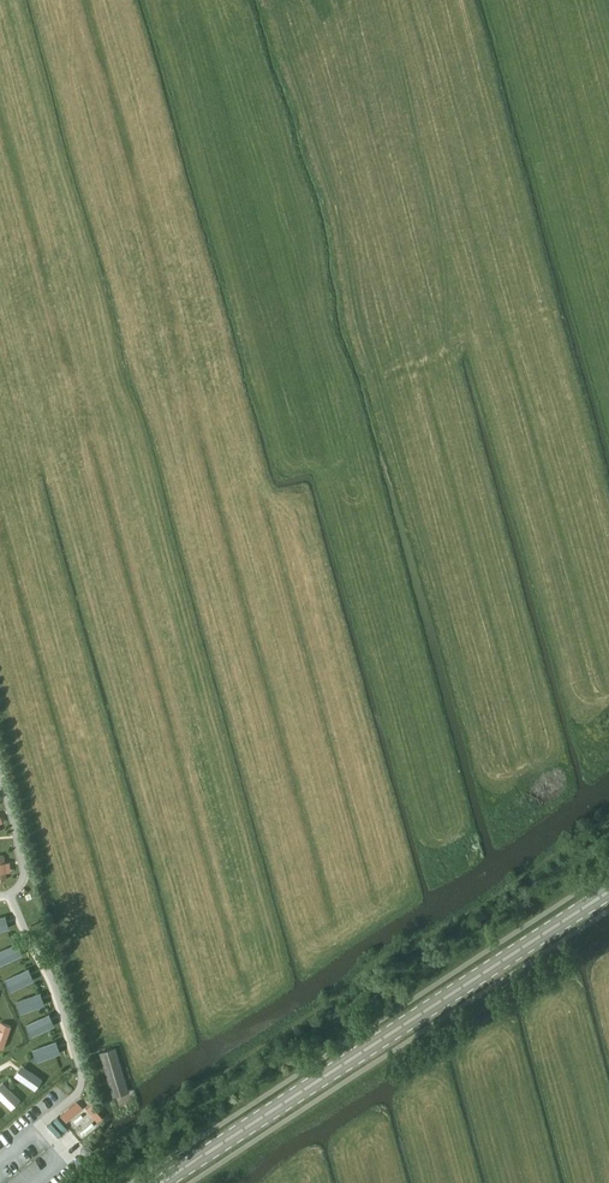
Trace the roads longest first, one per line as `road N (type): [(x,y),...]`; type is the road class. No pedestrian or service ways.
road 1 (track): [(58,1161),(101,1154),(371,962),(459,918),(608,814)]
road 2 (primary): [(162,1182),(608,891)]

